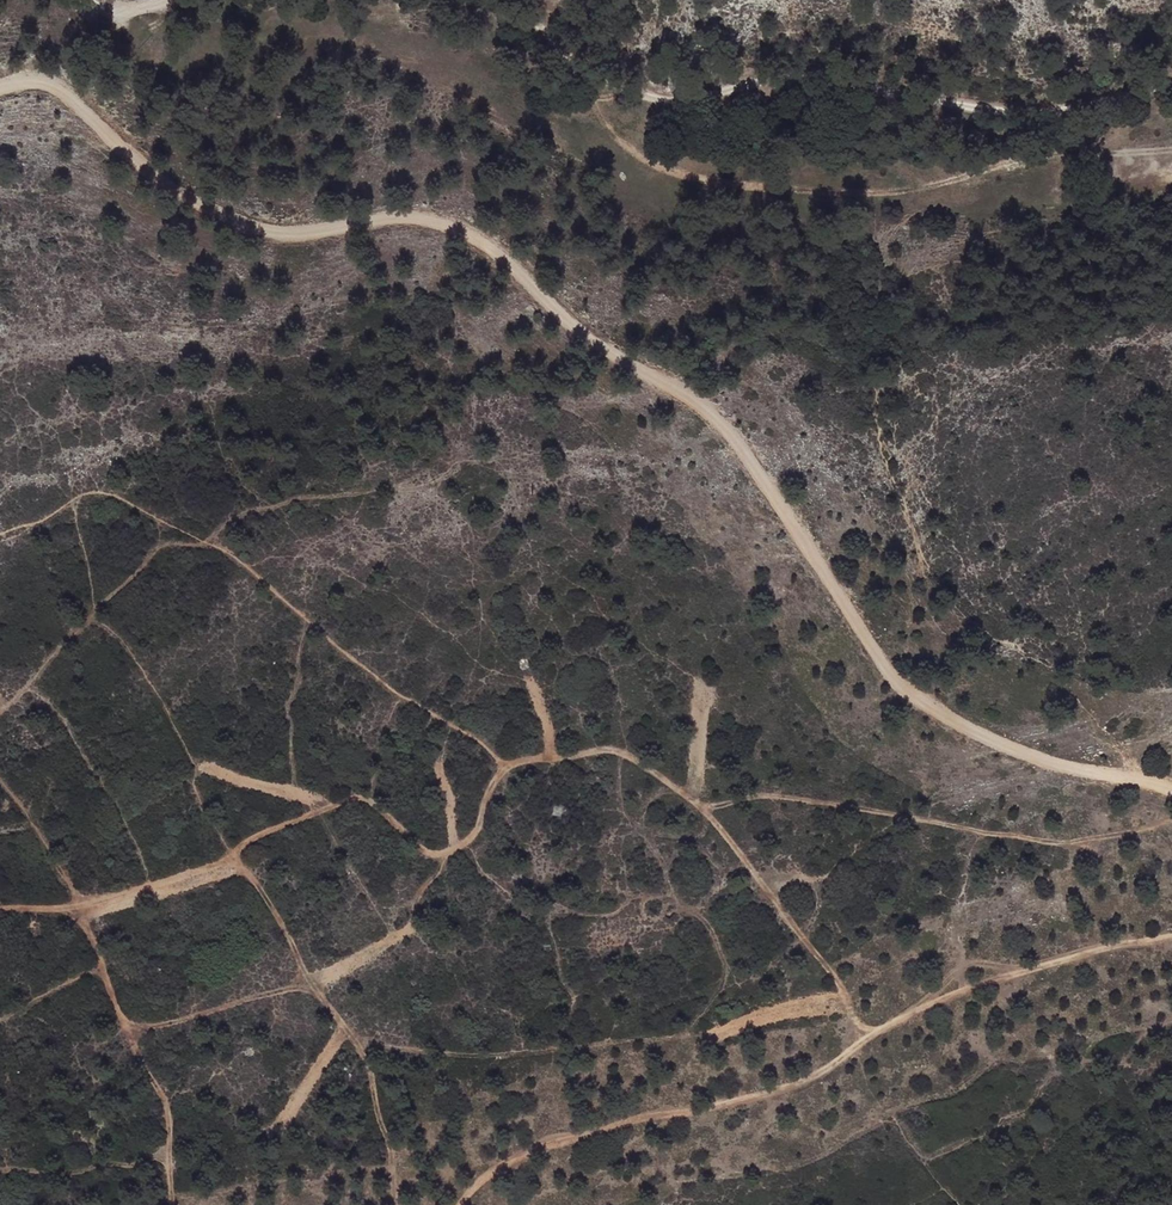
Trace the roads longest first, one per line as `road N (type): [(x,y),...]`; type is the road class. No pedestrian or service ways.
road 1 (track): [(1171,789),(1058,767),(969,734),(891,678),(755,467),(709,410),(601,346),(465,228),(393,216),(312,233),(263,232),(224,219),(45,85),(0,86)]
road 2 (track): [(876,1032),(856,1024),(829,968),(705,812),(668,780),(603,747),(506,764),(474,832),(455,847),(433,851),(356,798),(241,844),(231,859),(145,887),(80,904),(0,907)]
road 3 (track): [(461,1204),(513,1158),(637,1118),(753,1098),(810,1078),(876,1032),(960,991),(1171,934)]
road 4 (track): [(522,0),(598,81),(619,85),(666,90),(775,77),(1041,117),(1081,96),(1152,94),(1171,85)]
road 5 (track): [(506,764),(397,691),(227,550),(167,544),(153,552),(0,714)]
road 6 (track): [(668,780),(641,810),(641,828),(666,877),(665,902),(701,918),(720,956),(750,978),(803,937),(817,902),(802,874),(762,882)]
road 7 (track): [(231,859),(282,925),(309,987),(366,1061),(393,1156),(396,1204)]
road 8 (track): [(705,812),(759,792),(1060,845)]
road 9 (track): [(80,904),(139,1059),(164,1104),(171,1204)]
road 10 (track): [(309,987),(128,1032)]
road 11 (track): [(0,1171),(168,1164)]

